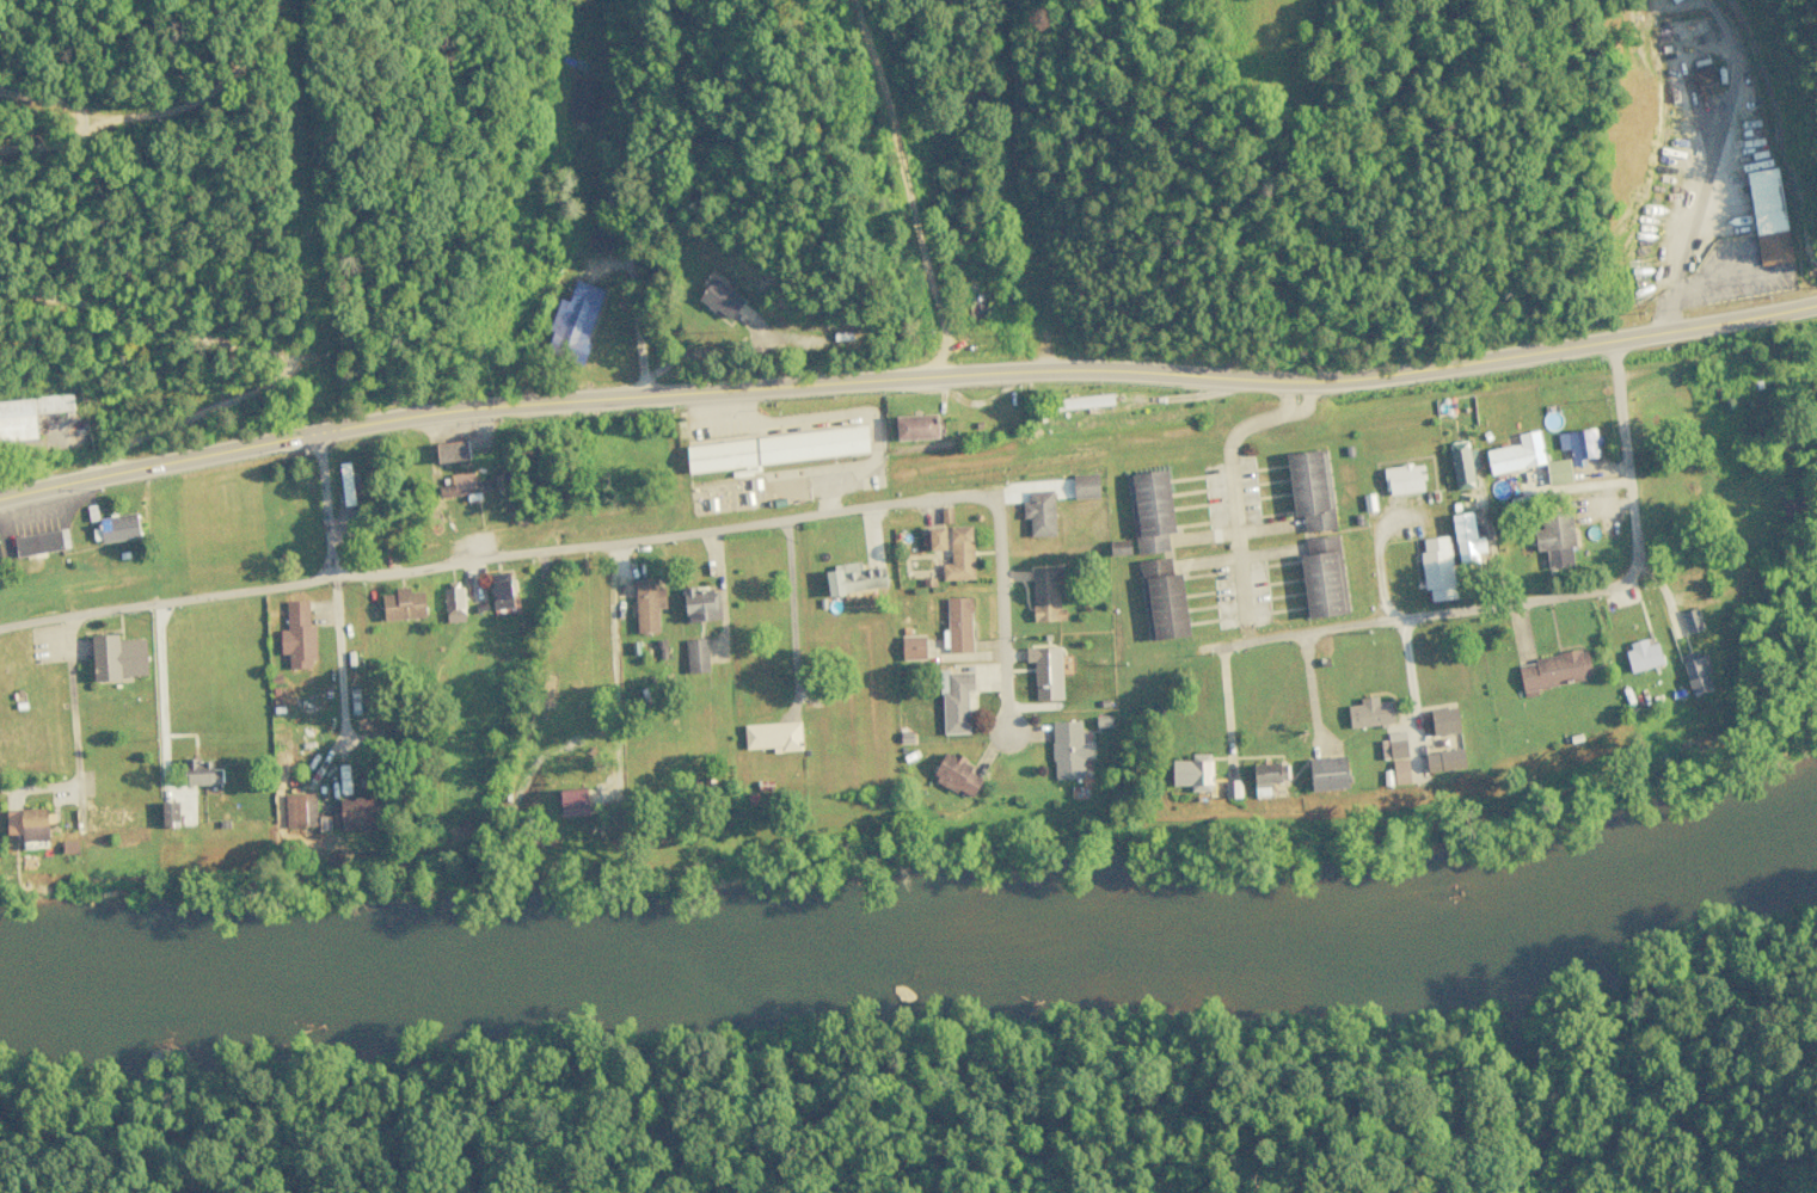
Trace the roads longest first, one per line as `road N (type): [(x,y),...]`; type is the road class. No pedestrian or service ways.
road 1 (primary): [(1816,320),(1622,379),(1455,406),(1299,381),(1068,369),(444,412),(315,433)]
road 2 (residential): [(1008,732),(994,498),(901,500),(0,629)]
road 3 (residential): [(1220,764),(1248,660),(1558,615),(1594,588),(1626,479),(1622,379)]
road 4 (residential): [(1601,382),(1448,209),(1385,177),(1316,156),(1253,91)]
road 5 (residential): [(1747,338),(1747,97),(1688,0)]
road 6 (primary): [(315,433),(0,501)]
road 7 (residential): [(315,433),(334,577),(343,738)]
road 8 (residential): [(1299,381),(1300,405),(1242,429),(1228,445),(1247,621)]

